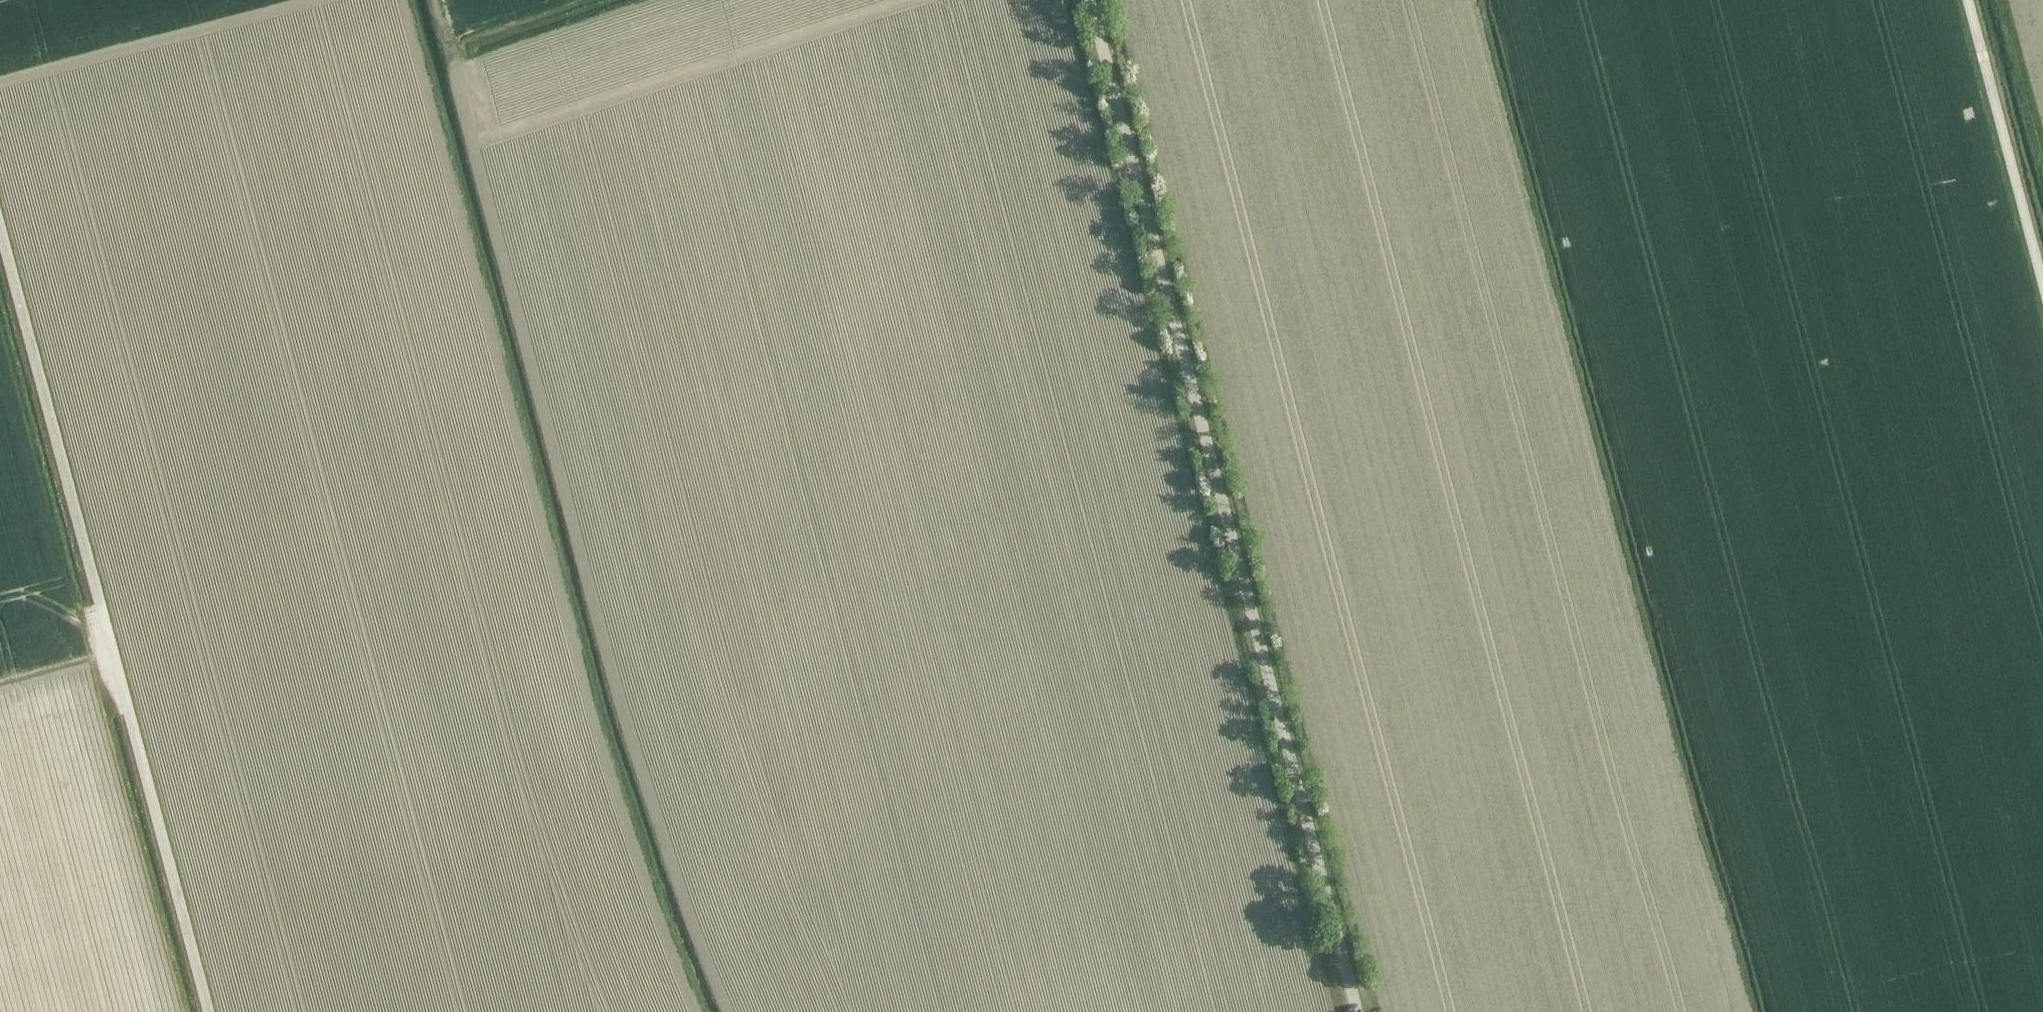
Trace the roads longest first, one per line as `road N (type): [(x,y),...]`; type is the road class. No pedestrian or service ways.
road 1 (unclassified): [(1358,1011),(1090,0)]
road 2 (unclassified): [(209,1011),(0,232)]
road 3 (unclassified): [(2042,284),(1968,0)]

